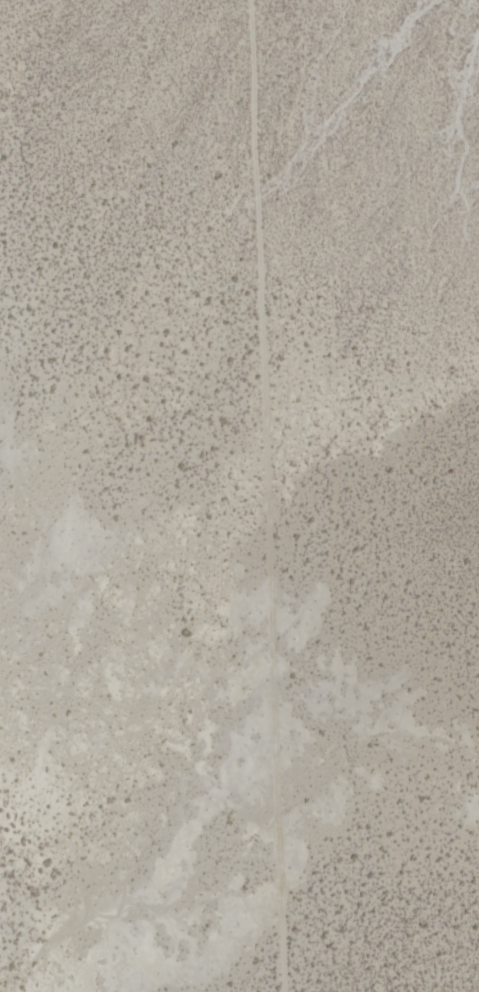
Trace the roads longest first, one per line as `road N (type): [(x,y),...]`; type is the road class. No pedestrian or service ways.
road 1 (track): [(260,991),(264,728),(238,224),(183,133),(0,4)]
road 2 (track): [(290,991),(256,0)]

